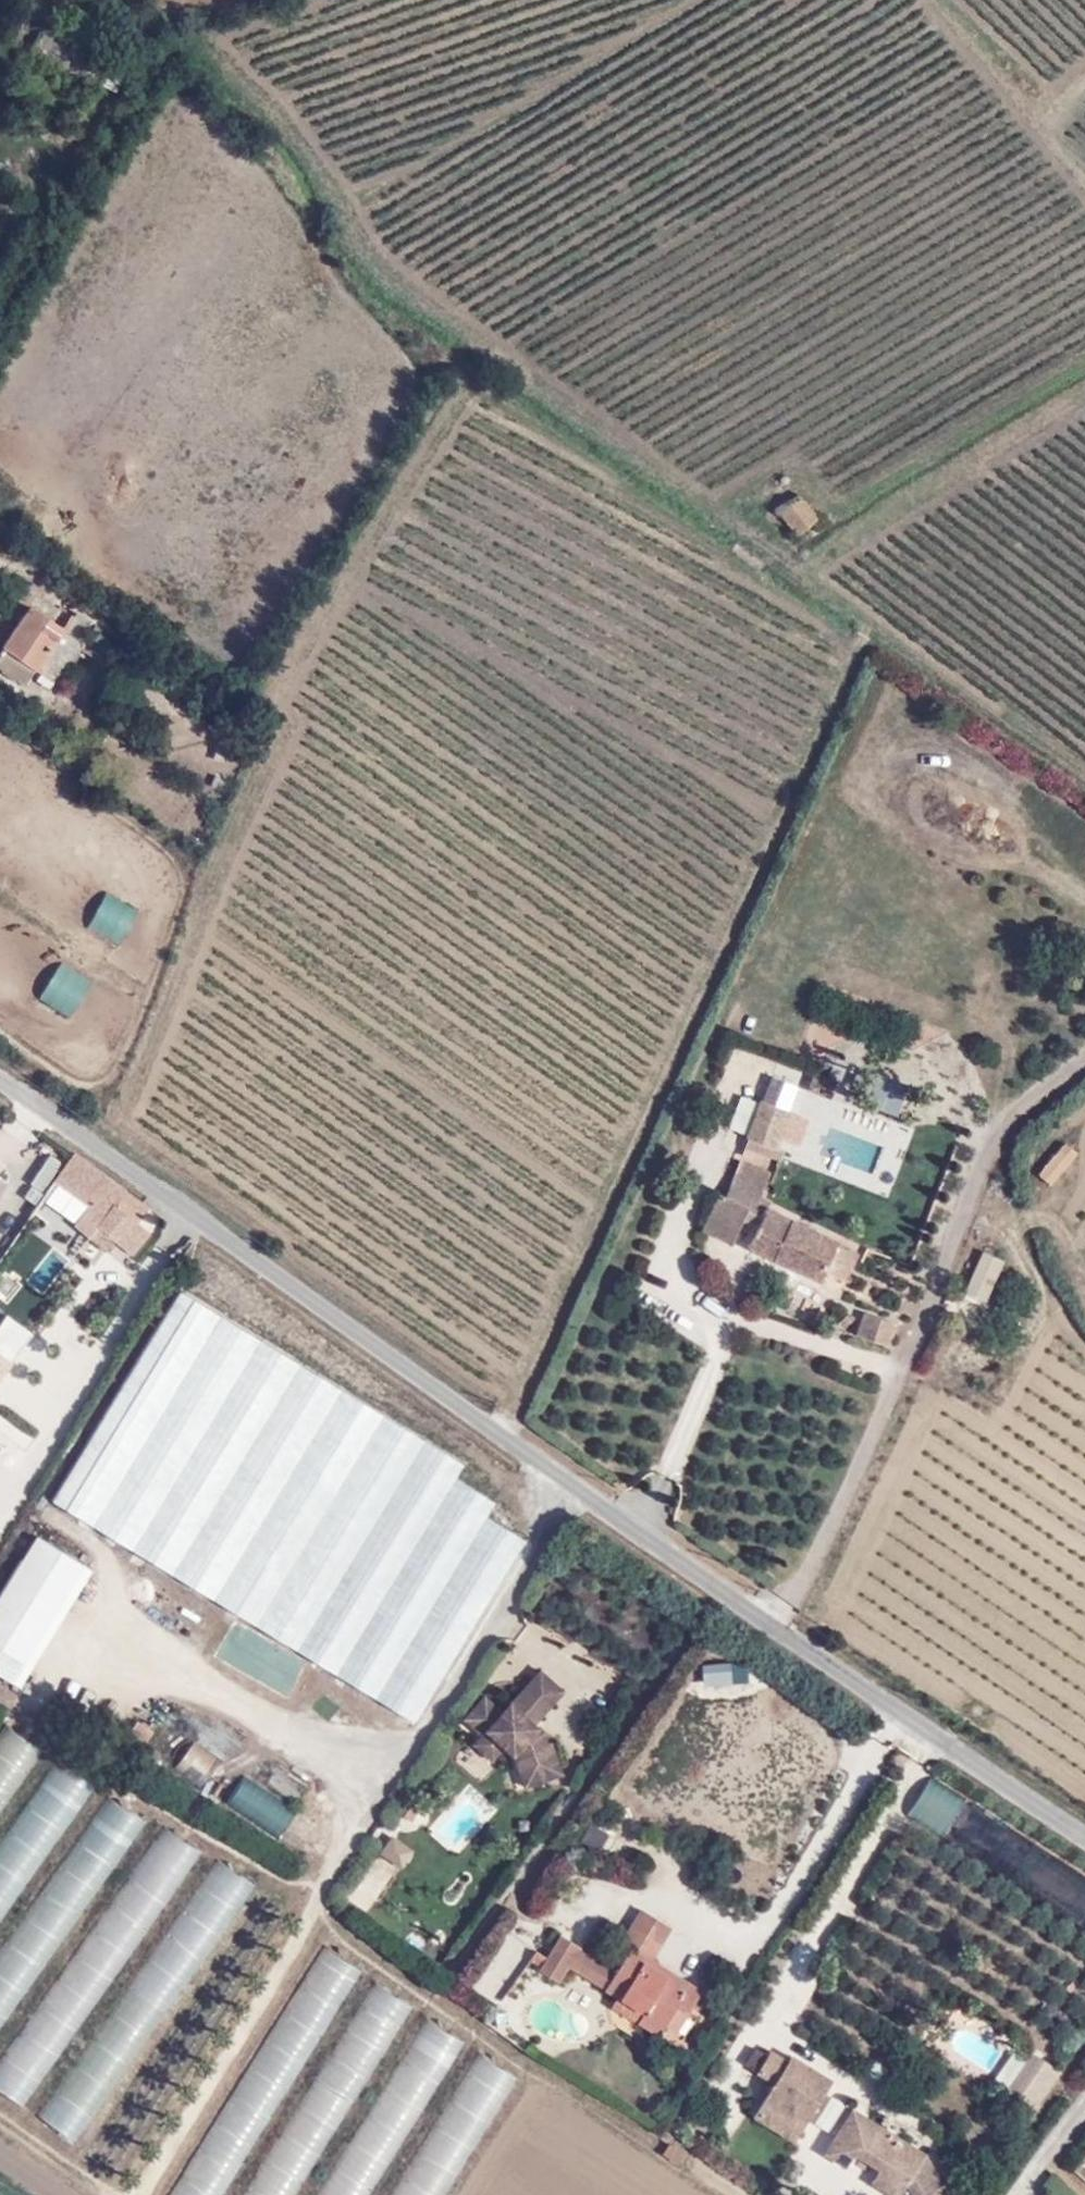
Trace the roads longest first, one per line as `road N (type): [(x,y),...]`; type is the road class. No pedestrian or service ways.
road 1 (unclassified): [(0,1078),(417,1368),(633,1531),(1084,1840)]
road 2 (track): [(871,626),(843,659),(724,959),(500,1431)]
road 3 (track): [(206,42),(301,136),(352,237),(383,267),(585,425),(739,518),(763,547),(813,572)]
road 4 (track): [(345,574),(269,690),(291,722),(284,752),(225,860),(189,971),(125,1118),(281,1236)]
road 5 (track): [(493,355),(345,574),(783,812)]
road 6 (track): [(1084,782),(821,589),(813,572),(833,549),(1084,393)]
road 7 (track): [(338,207),(694,0)]
road 8 (track): [(319,1882),(268,1988),(141,2194)]
road 9 (track): [(910,776),(976,800),(1024,858),(1084,897)]
road 10 (track): [(843,659),(823,620),(765,585),(746,557),(753,538)]
road 11 (track): [(1084,1054),(1012,1112),(983,1156)]
road 12 (track): [(532,2076),(458,2194)]
road 13 (track): [(114,2194),(0,2115)]

